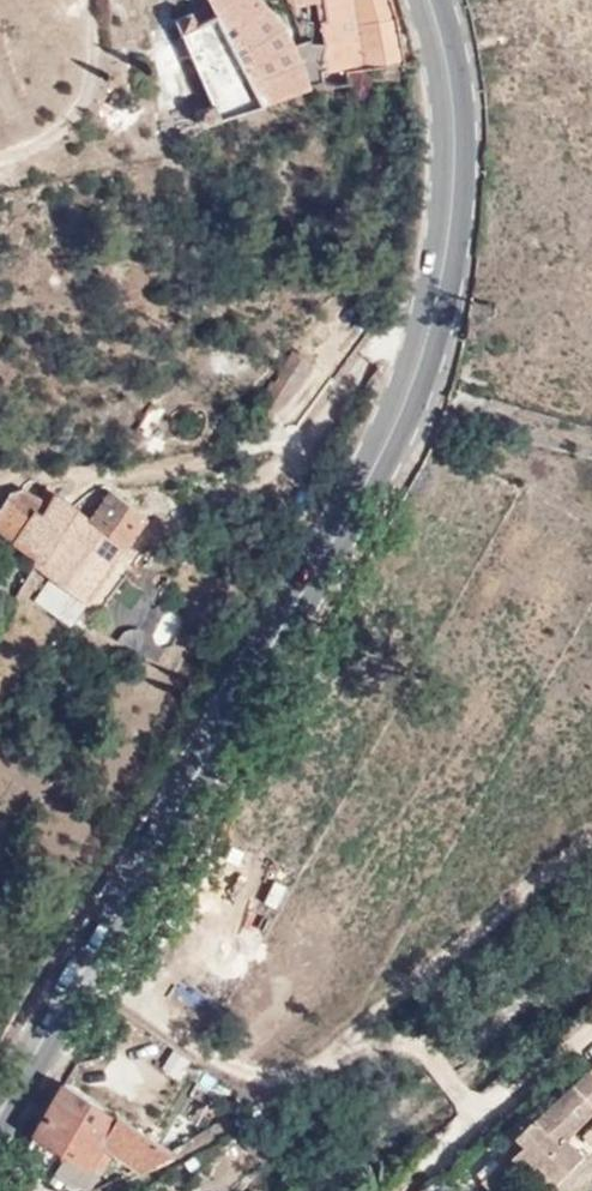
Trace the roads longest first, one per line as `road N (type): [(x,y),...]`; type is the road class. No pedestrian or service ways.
road 1 (primary): [(429,0),(454,121),(444,273),(422,357),(388,440),(36,1050)]
road 2 (residential): [(36,1050),(76,1049),(98,1035),(129,993),(246,1069),(280,1072),(386,1010),(409,1024),(482,1112),(591,1034)]

